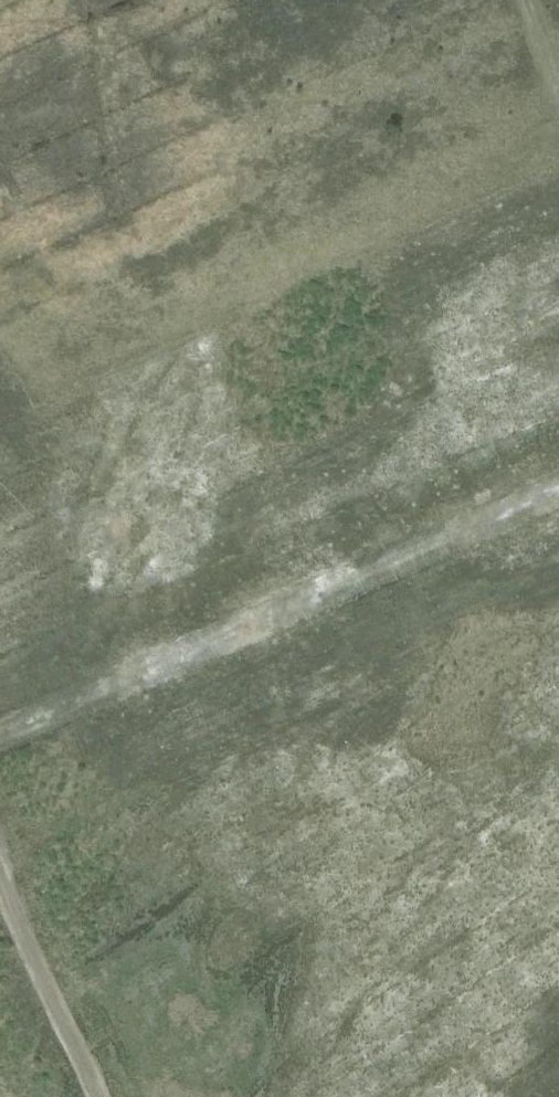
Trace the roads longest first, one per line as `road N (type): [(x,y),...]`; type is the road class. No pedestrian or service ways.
road 1 (track): [(0,939),(80,1096)]

